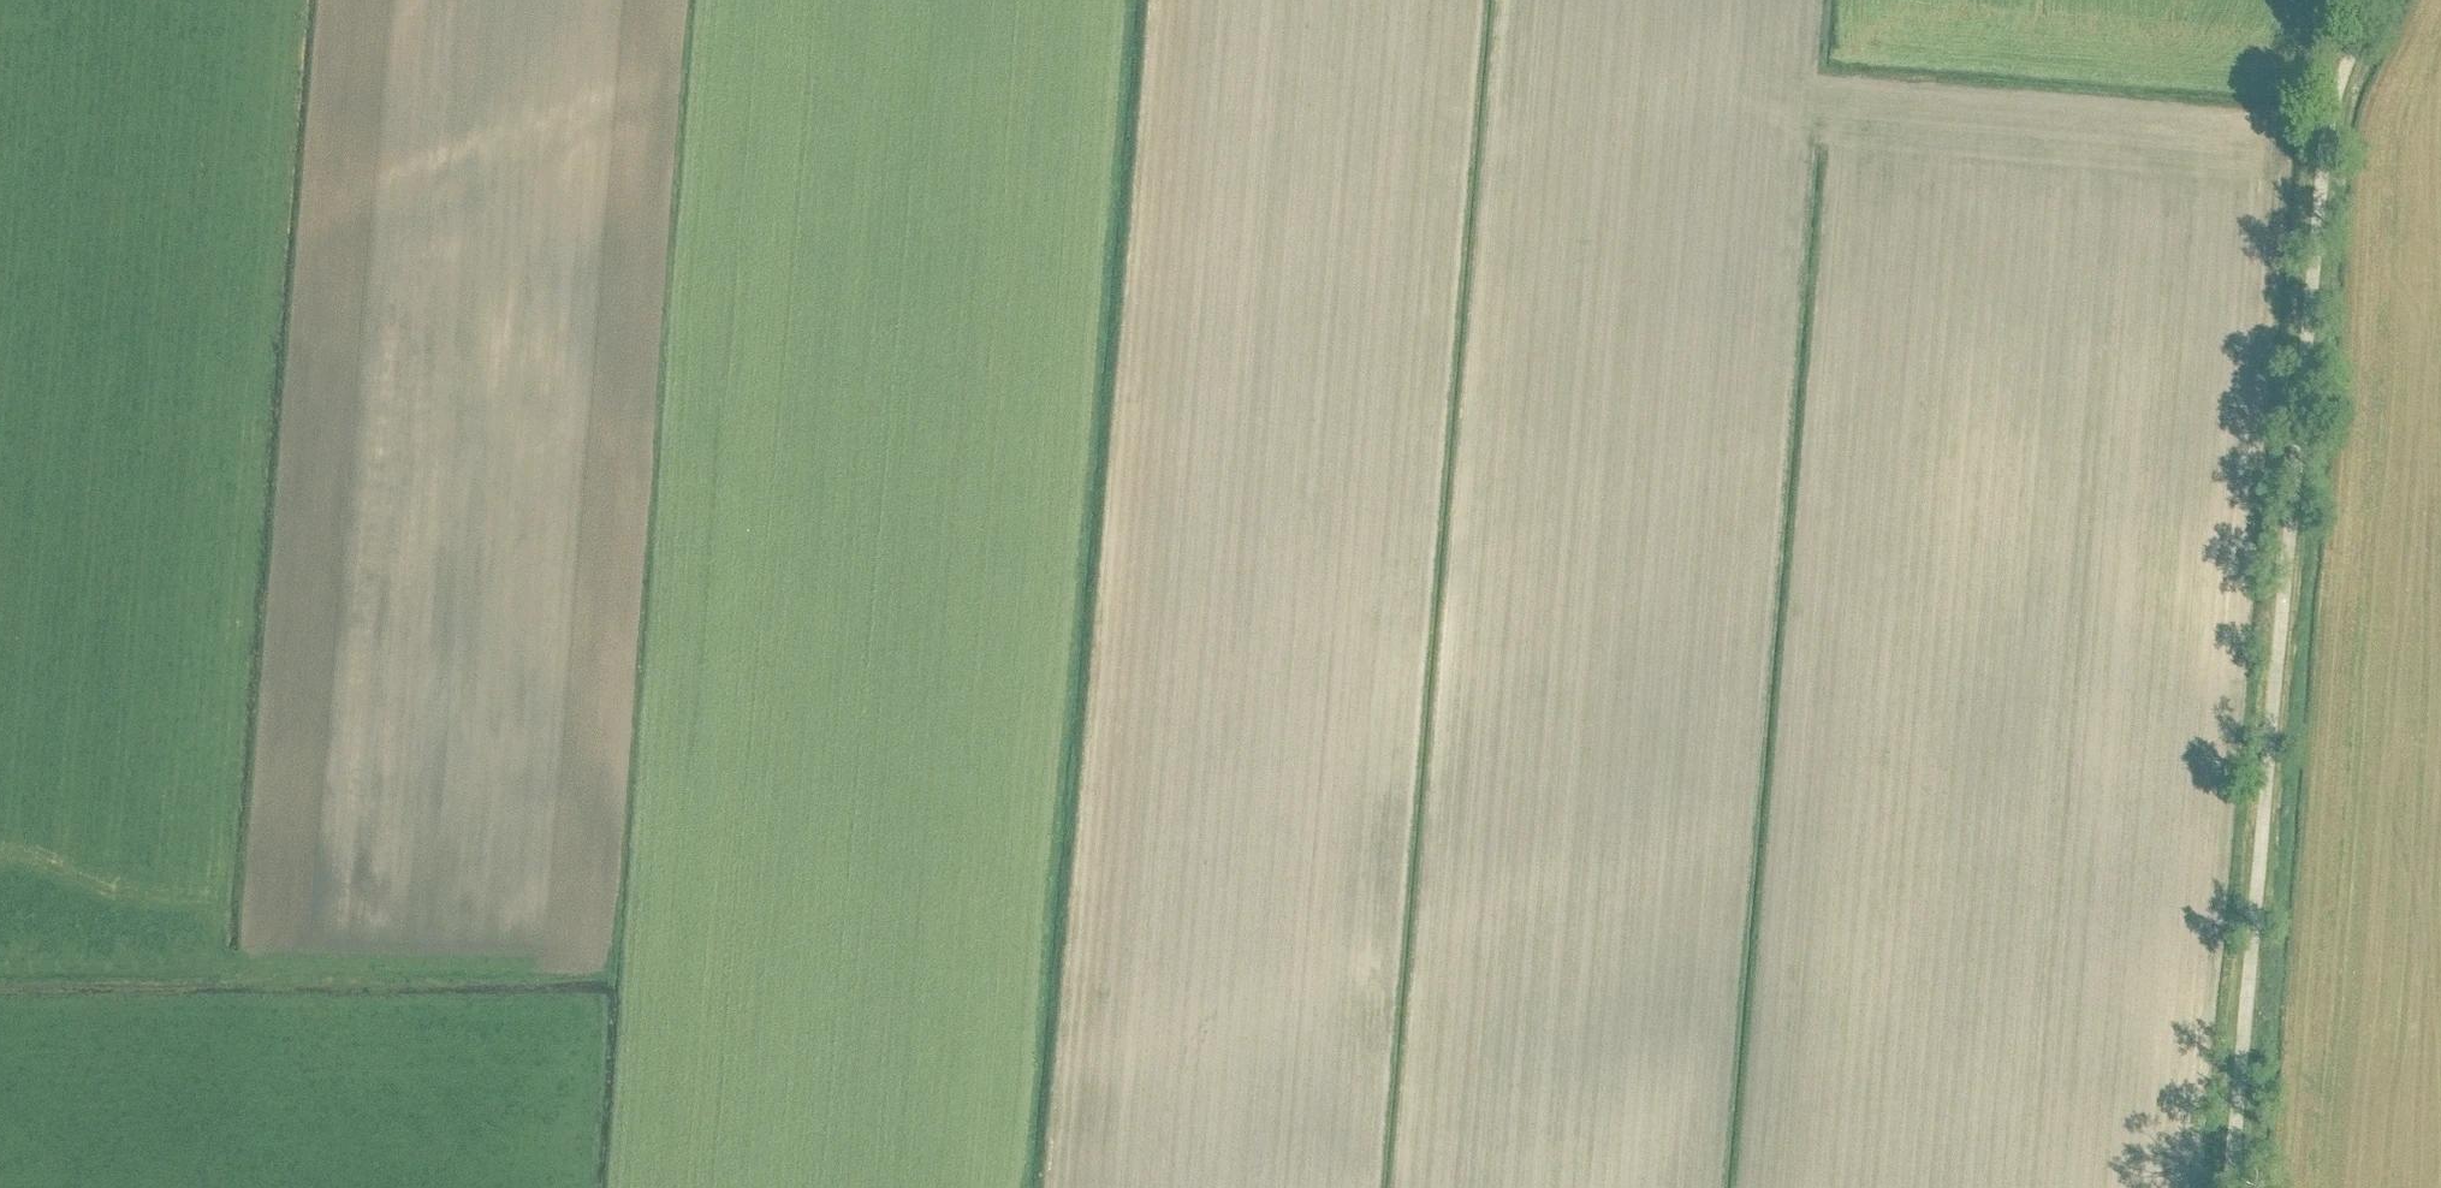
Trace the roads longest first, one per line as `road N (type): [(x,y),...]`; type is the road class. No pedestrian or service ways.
road 1 (unclassified): [(2230,1187),(2327,114),(2379,0)]

